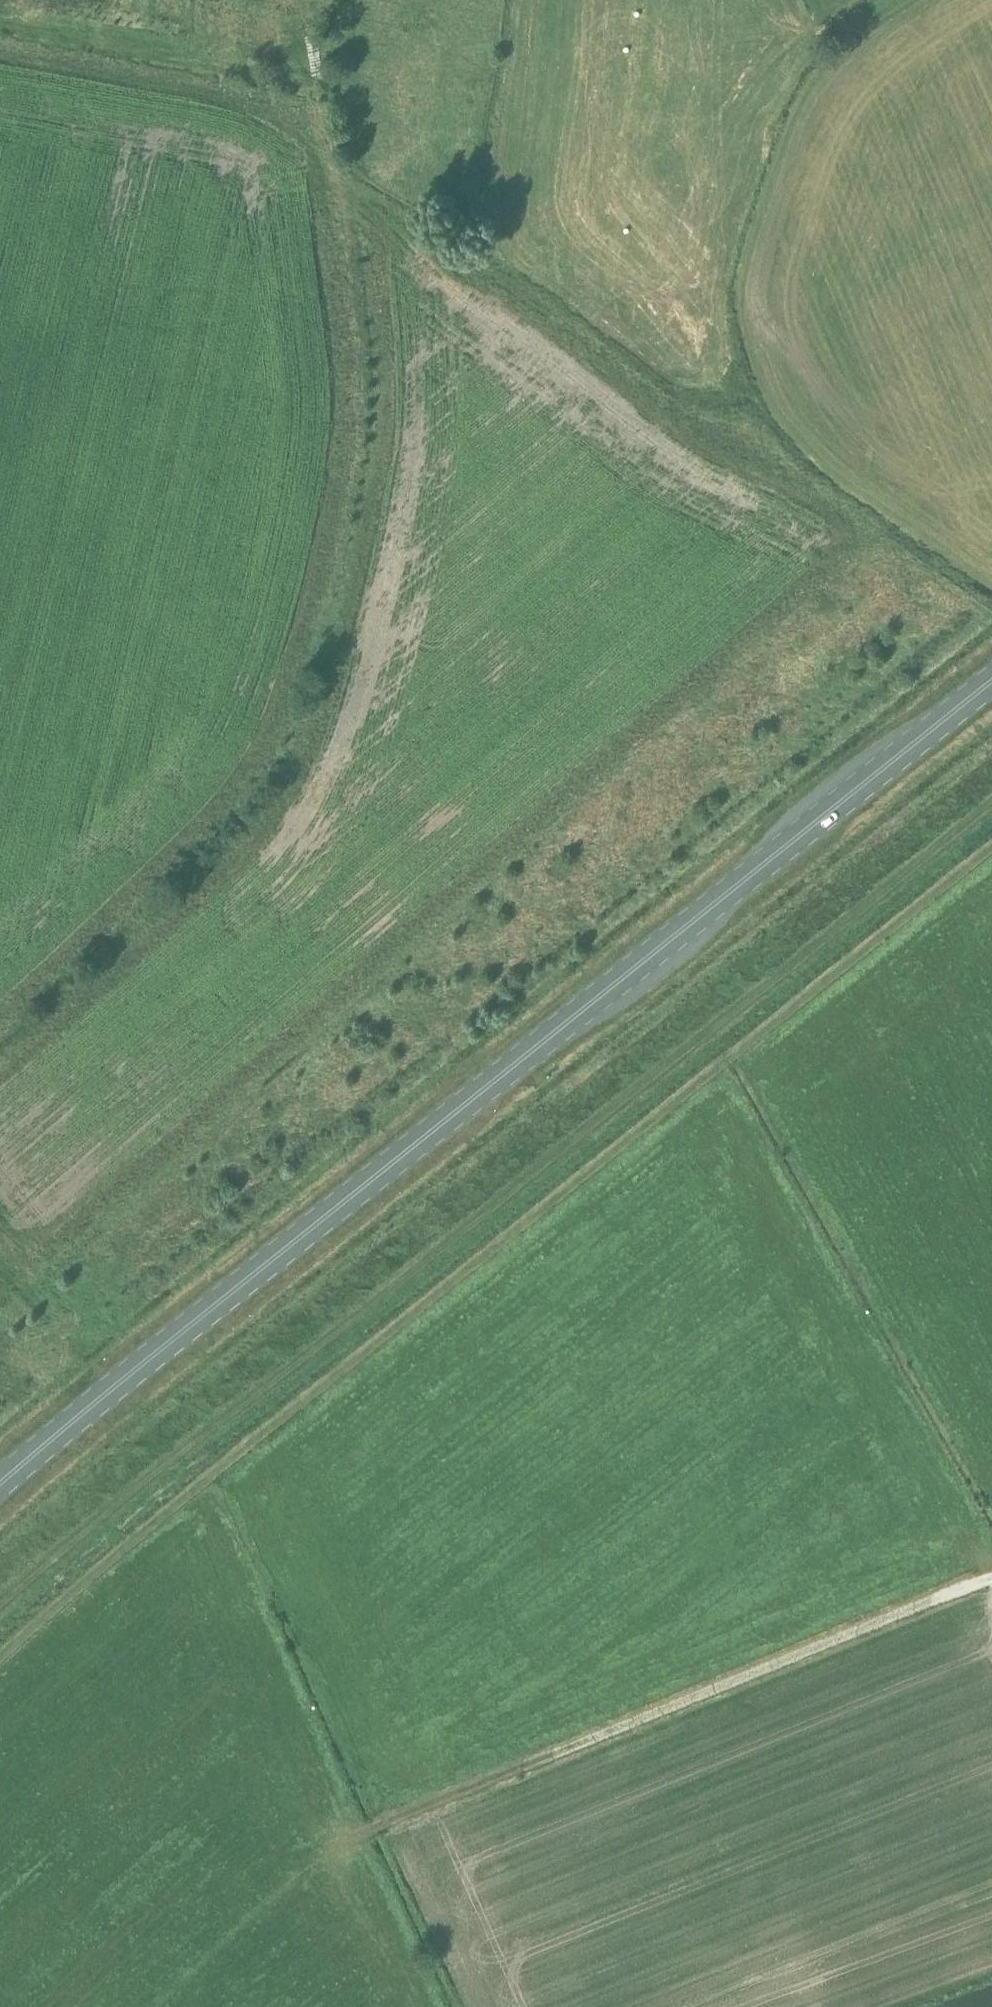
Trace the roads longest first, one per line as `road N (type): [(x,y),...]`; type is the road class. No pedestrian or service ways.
road 1 (primary): [(0,1485),(991,680)]

